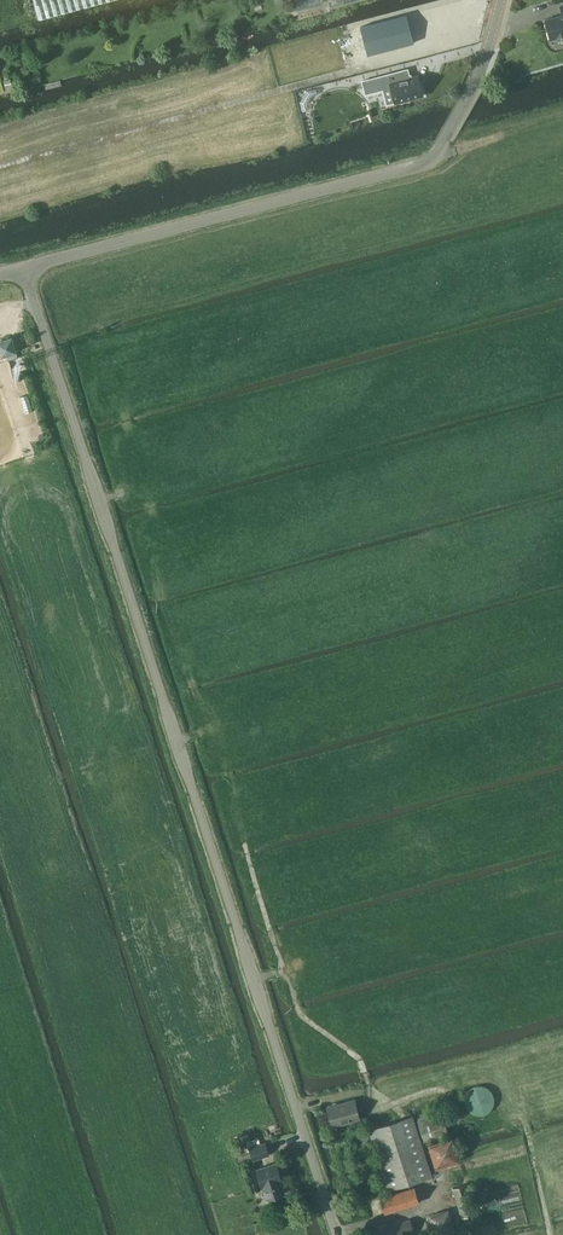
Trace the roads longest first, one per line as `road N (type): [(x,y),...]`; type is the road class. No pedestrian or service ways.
road 1 (unclassified): [(339,1234),(23,267)]
road 2 (residential): [(23,267),(422,164),(473,86),(501,0)]
road 3 (track): [(0,166),(365,67)]
road 4 (track): [(562,121),(454,153),(437,151)]

